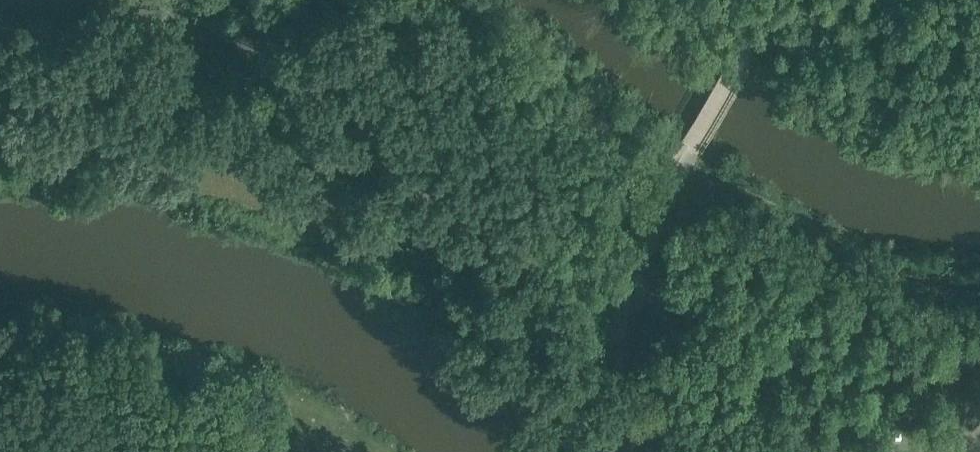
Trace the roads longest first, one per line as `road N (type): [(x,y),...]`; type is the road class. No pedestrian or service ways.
road 1 (unclassified): [(756,451),(658,430),(621,451)]

